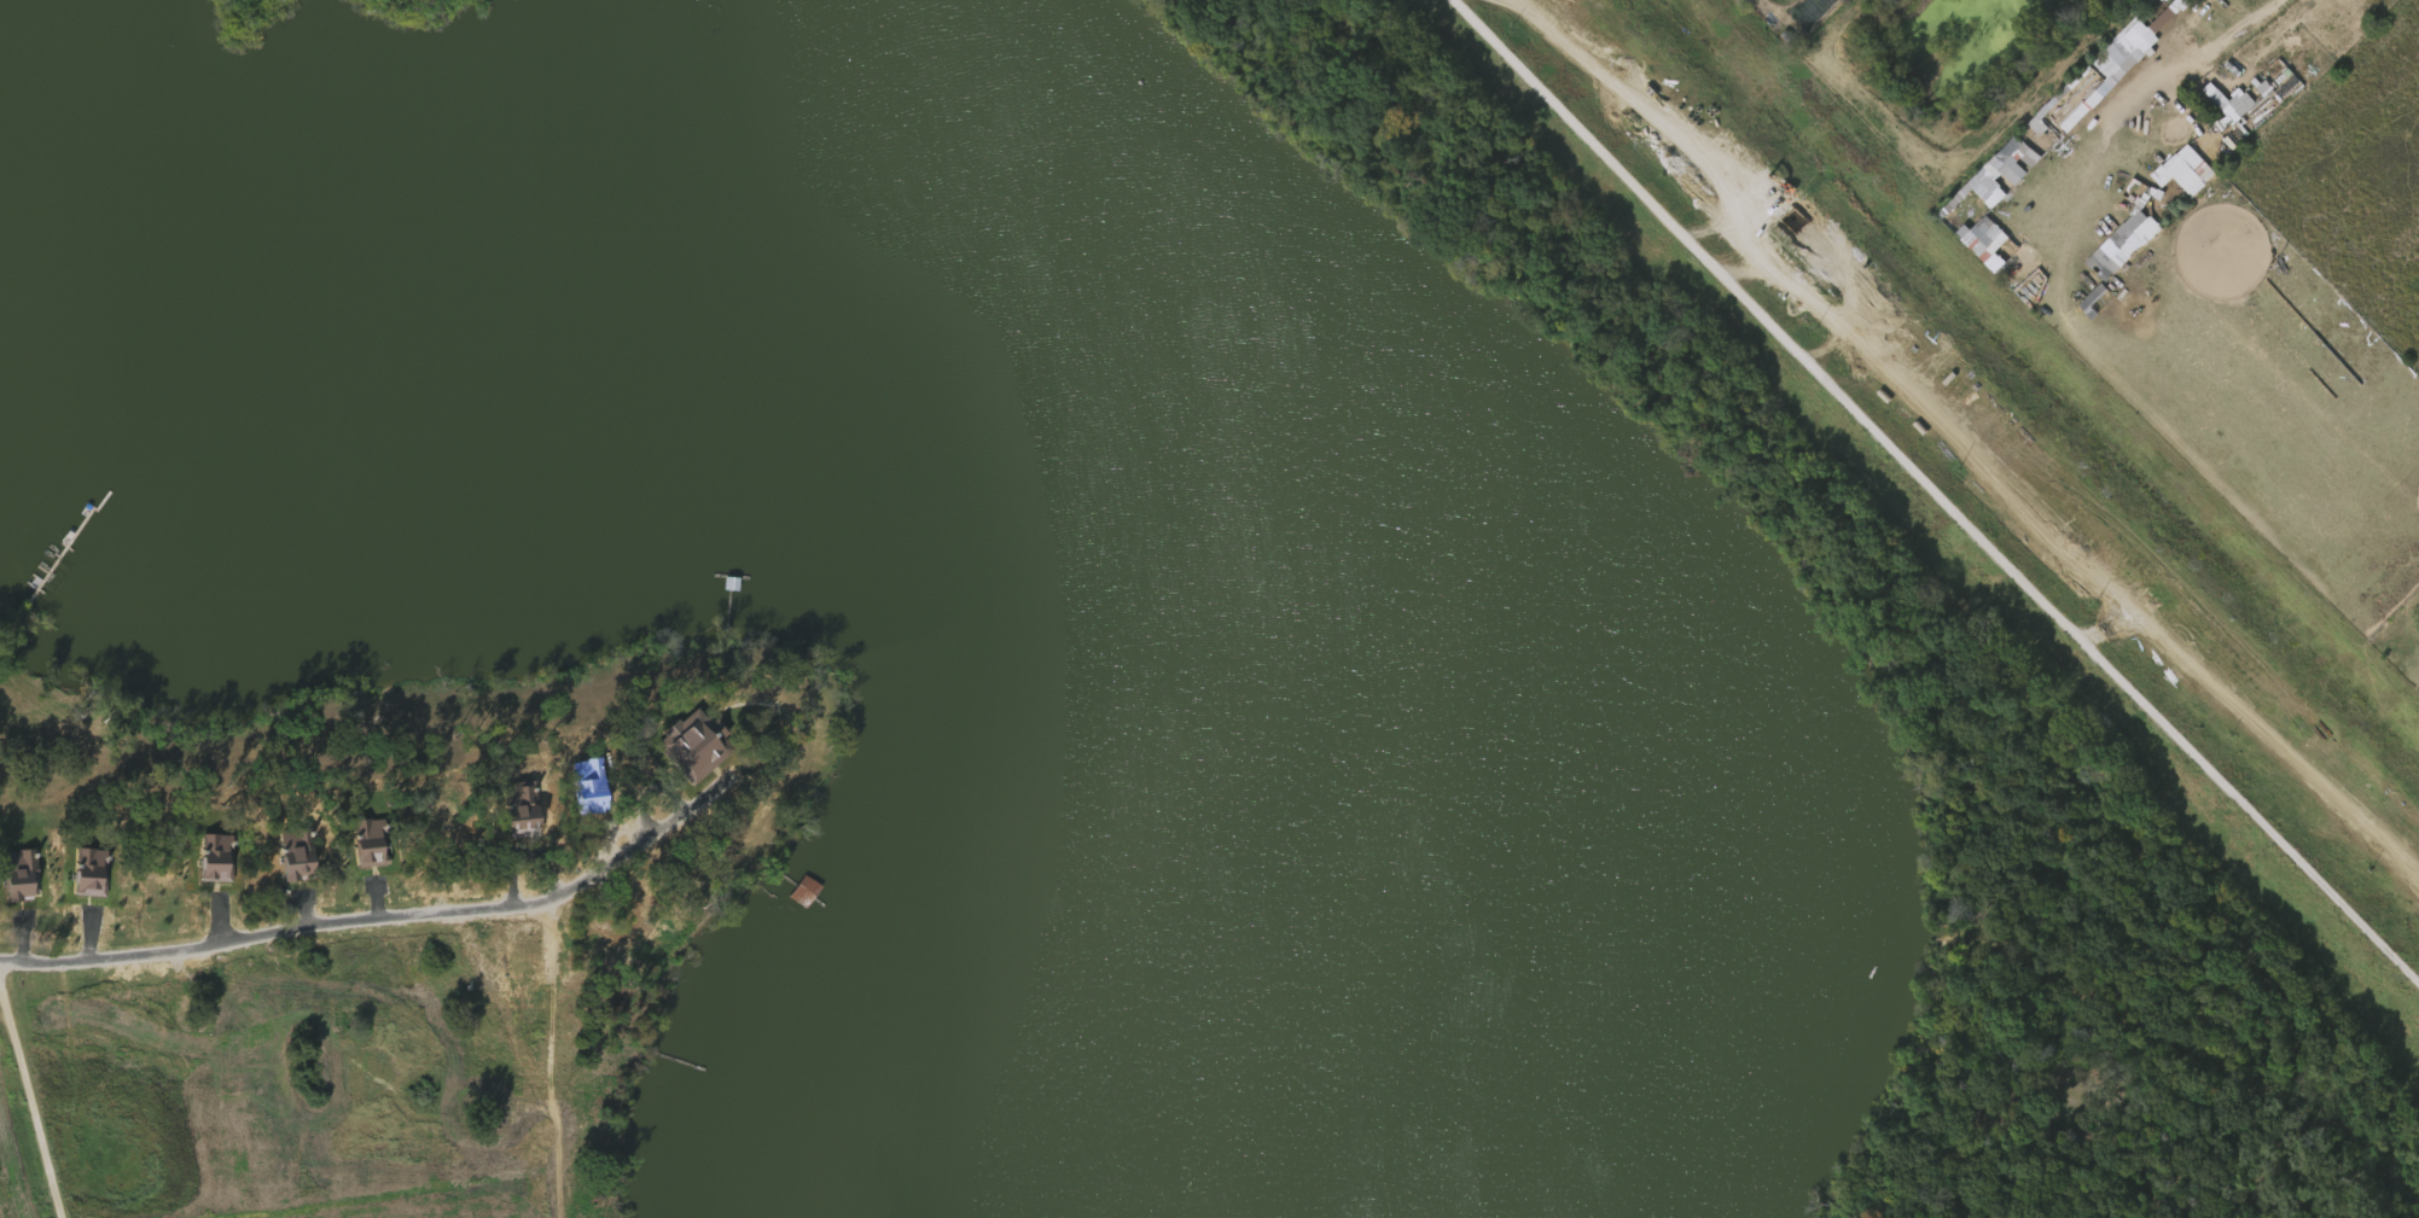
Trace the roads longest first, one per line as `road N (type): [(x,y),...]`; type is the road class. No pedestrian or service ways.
road 1 (residential): [(1455,0),(2418,981)]

